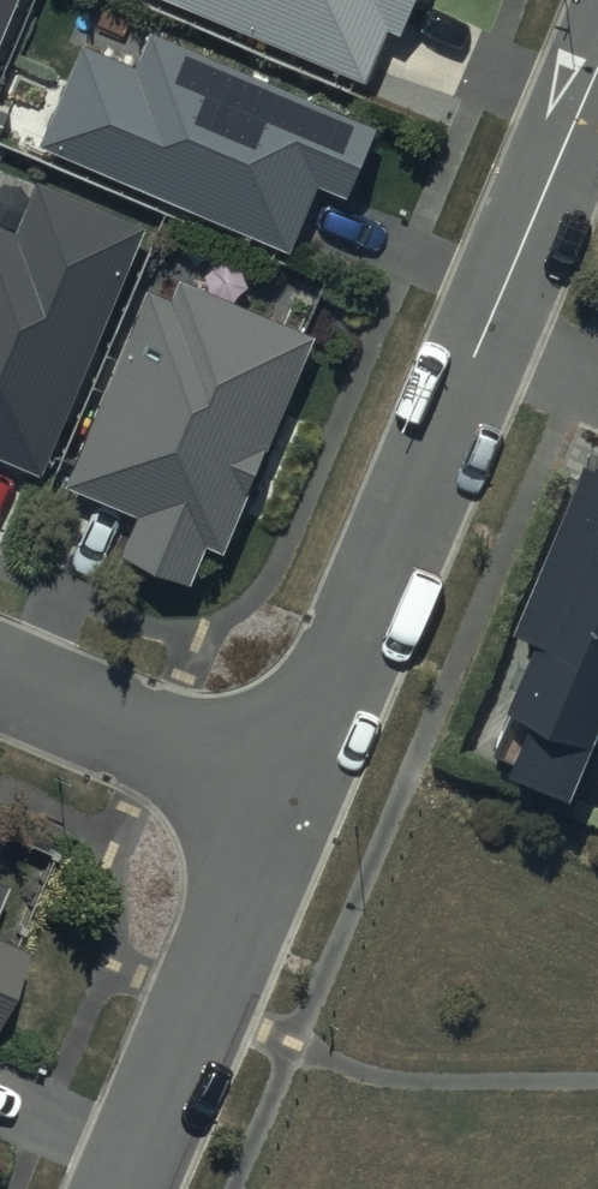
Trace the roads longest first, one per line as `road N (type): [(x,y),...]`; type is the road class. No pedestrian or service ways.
road 1 (residential): [(285,799),(597,77)]
road 2 (residential): [(120,1188),(285,799)]
road 3 (residential): [(285,799),(0,680)]

